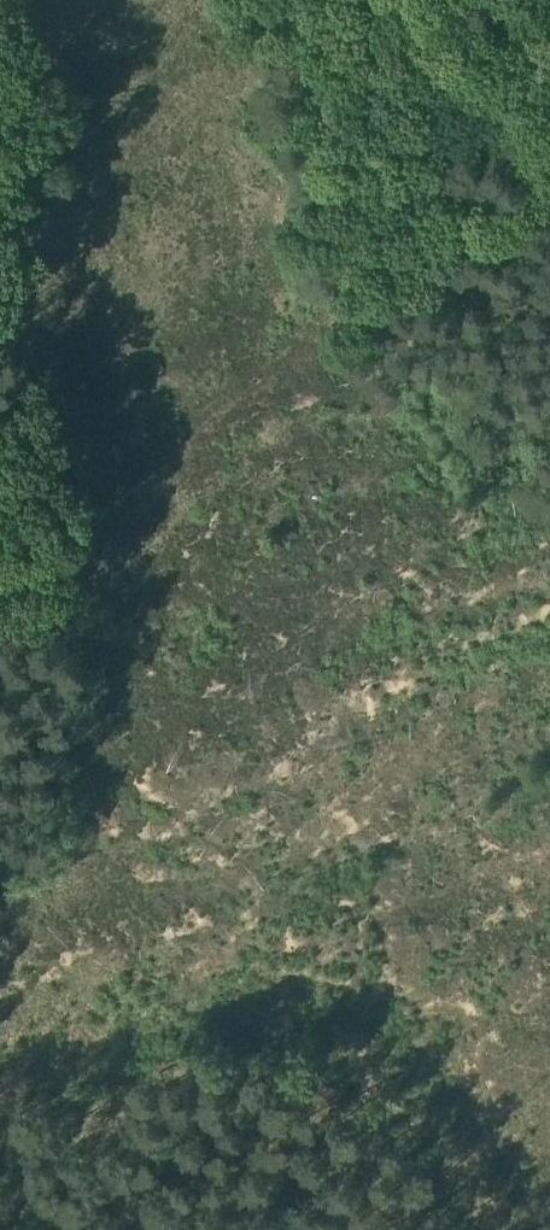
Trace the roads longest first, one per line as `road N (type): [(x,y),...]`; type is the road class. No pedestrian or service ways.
road 1 (track): [(549,180),(425,275)]

